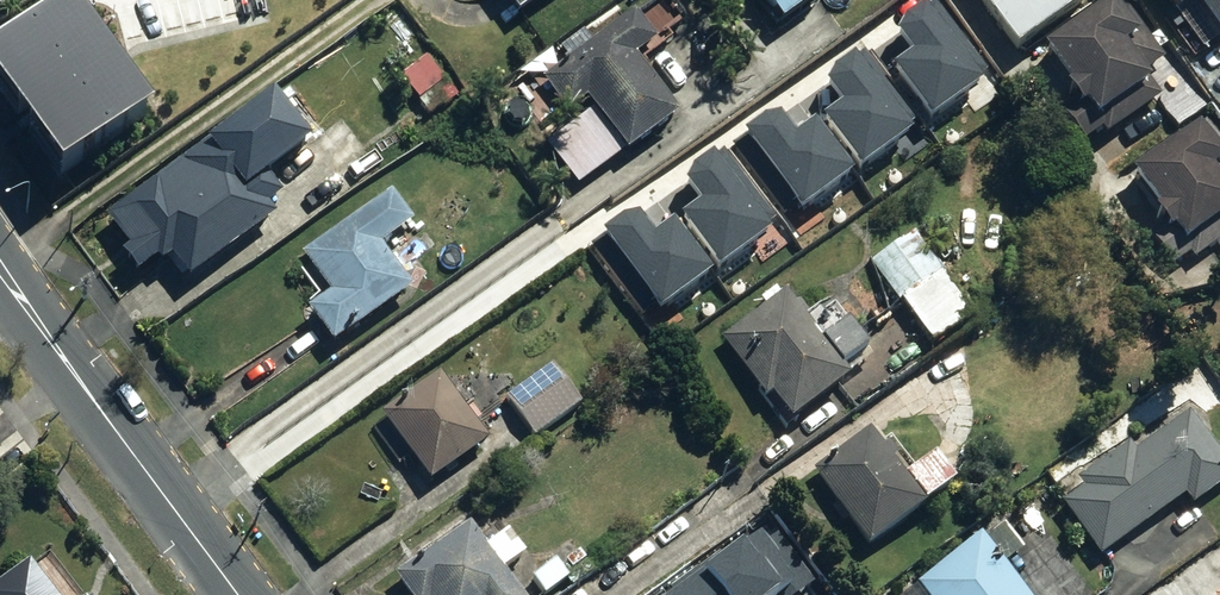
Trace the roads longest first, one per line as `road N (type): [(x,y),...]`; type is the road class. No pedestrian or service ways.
road 1 (secondary): [(240,594),(0,268)]

